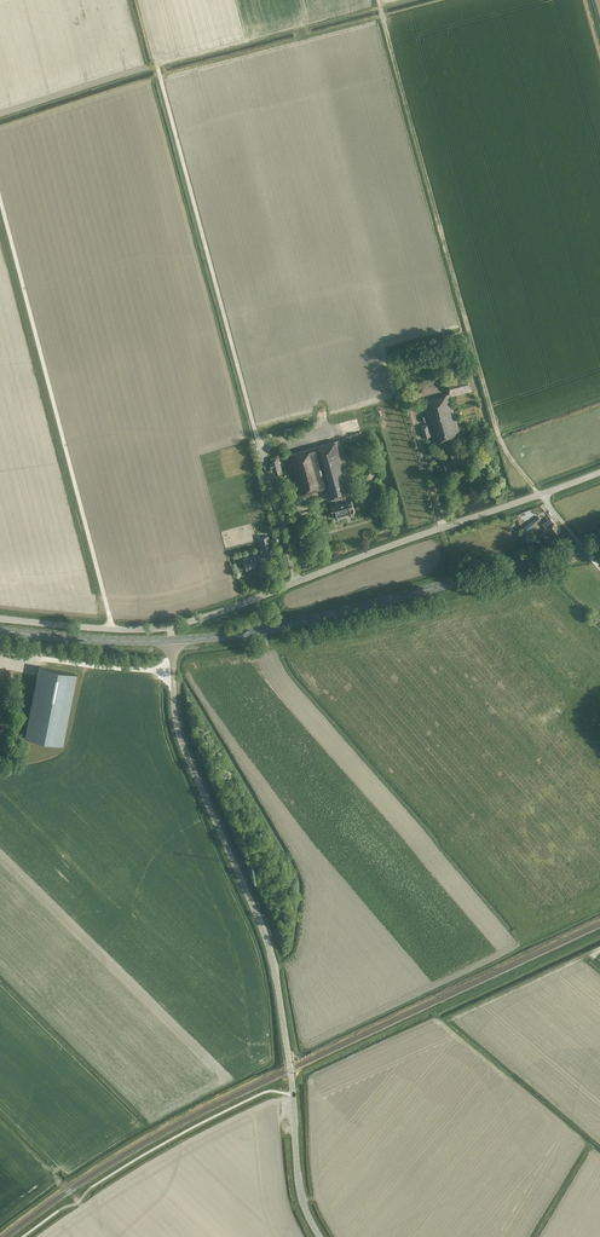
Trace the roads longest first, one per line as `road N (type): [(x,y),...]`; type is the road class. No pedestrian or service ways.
road 1 (unclassified): [(320,1236),(298,1189),(276,967),(180,741),(173,640)]
road 2 (unclassified): [(171,626),(599,471)]
road 3 (primary): [(173,640),(288,625),(599,544)]
road 4 (primary): [(173,640),(0,631)]
road 5 (unclassified): [(0,620),(171,626)]

